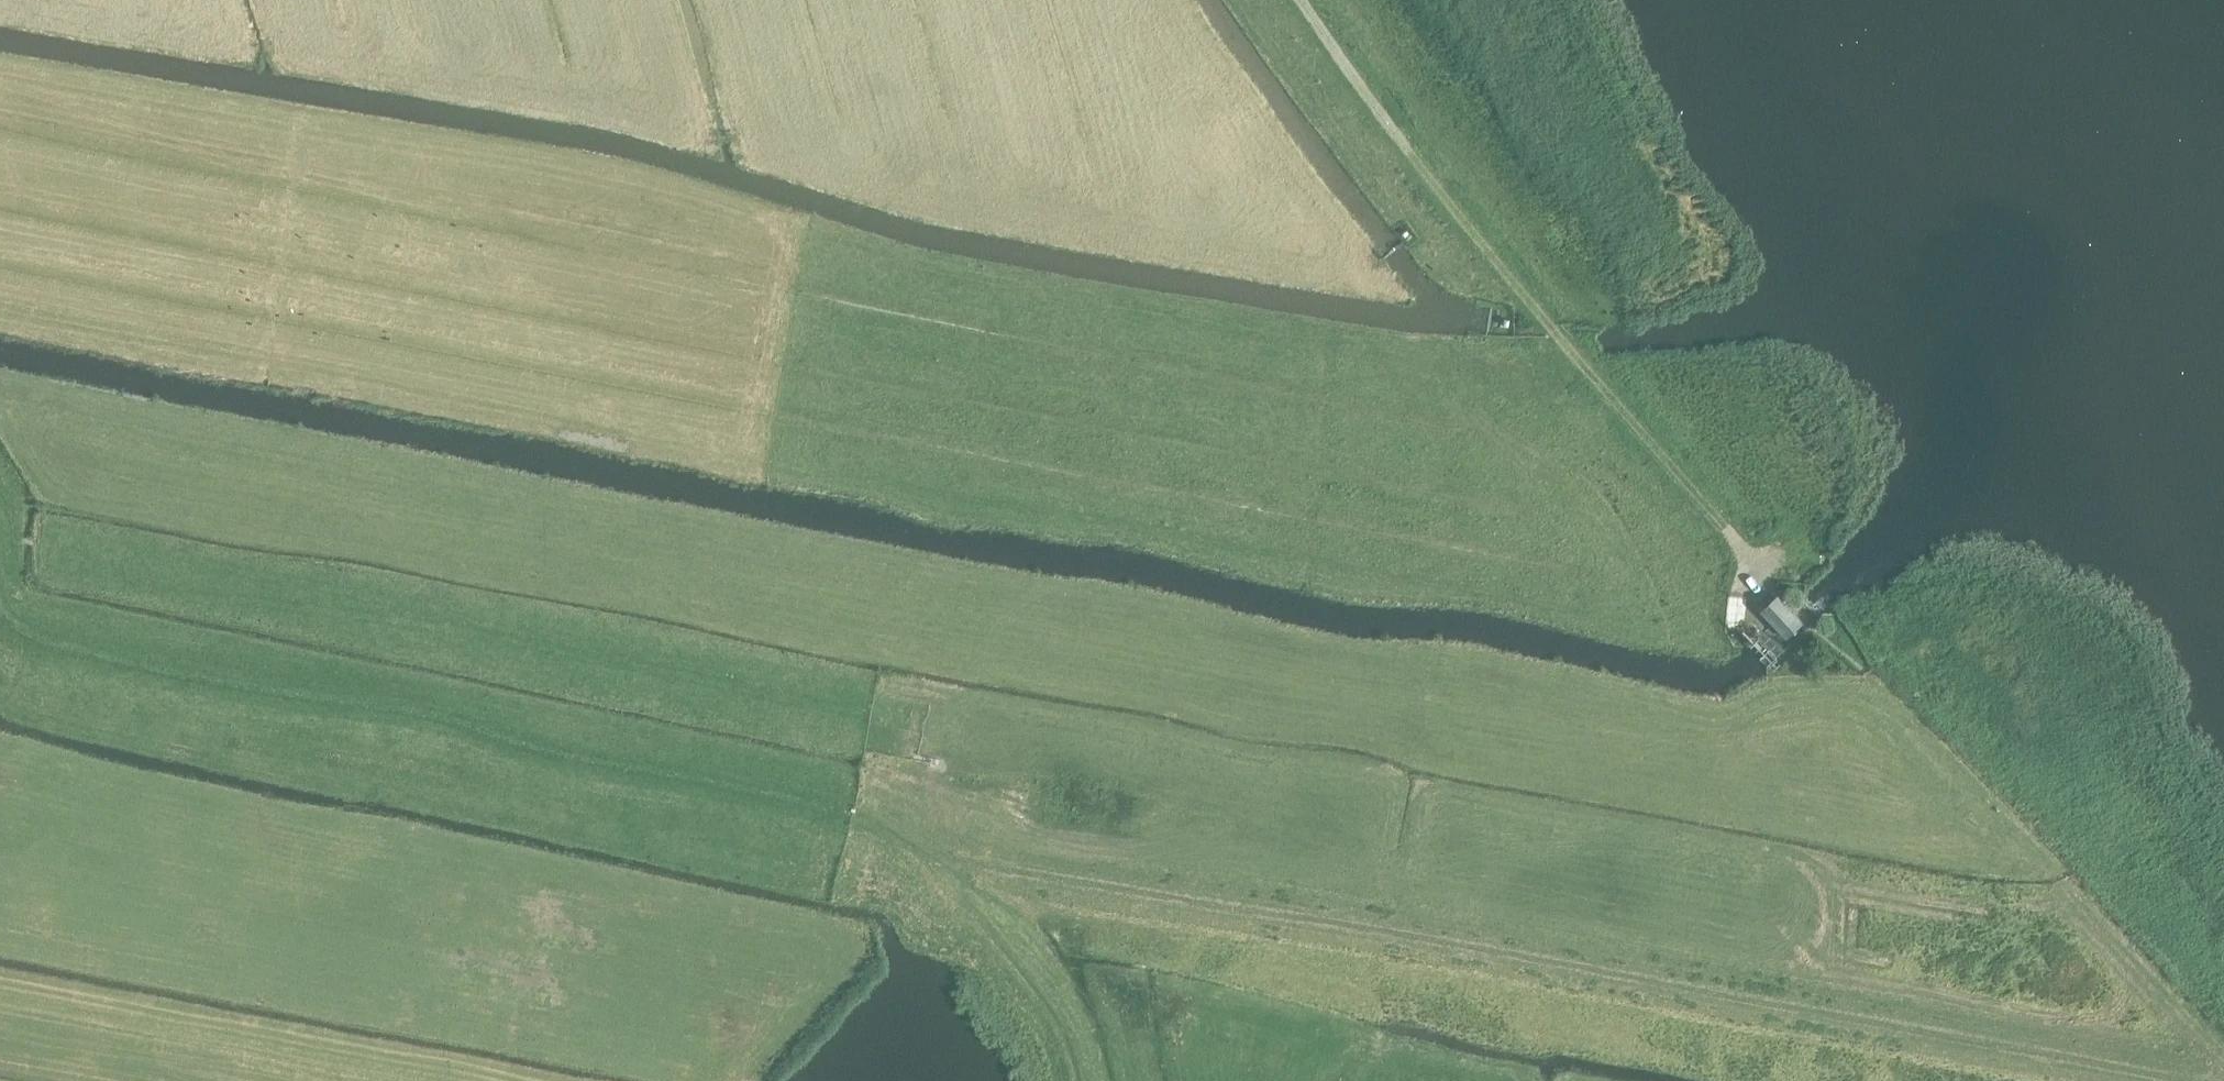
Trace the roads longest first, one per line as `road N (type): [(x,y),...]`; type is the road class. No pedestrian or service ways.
road 1 (track): [(955,864),(878,828),(0,623)]
road 2 (track): [(1773,586),(1427,178),(1300,0)]
road 3 (track): [(1773,586),(1867,675),(2223,1080)]

